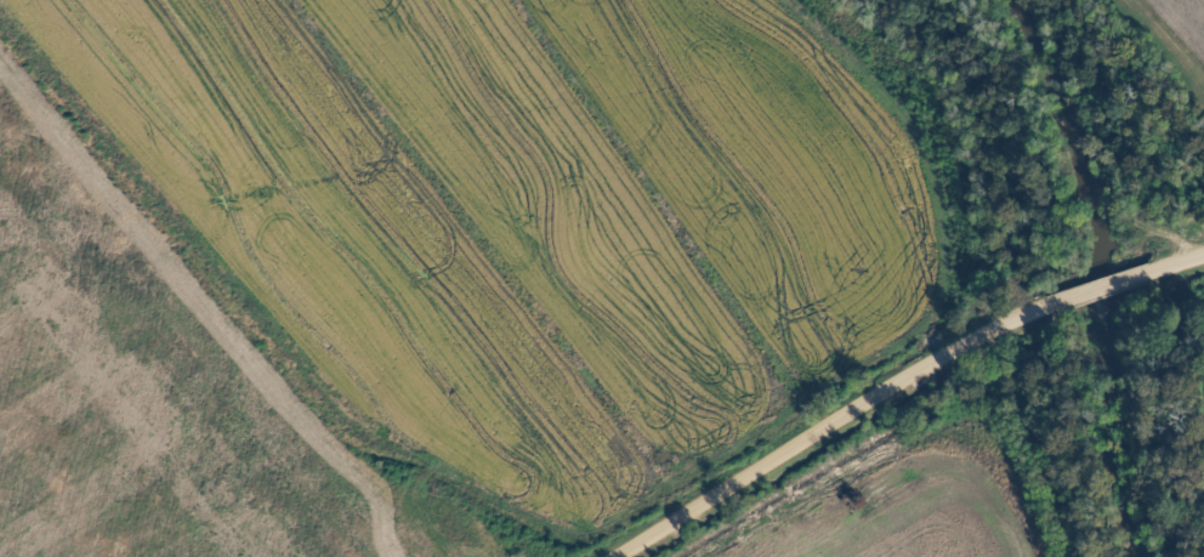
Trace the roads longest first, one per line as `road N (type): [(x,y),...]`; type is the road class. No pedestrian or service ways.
road 1 (residential): [(623,556),(962,347),(1047,309)]

